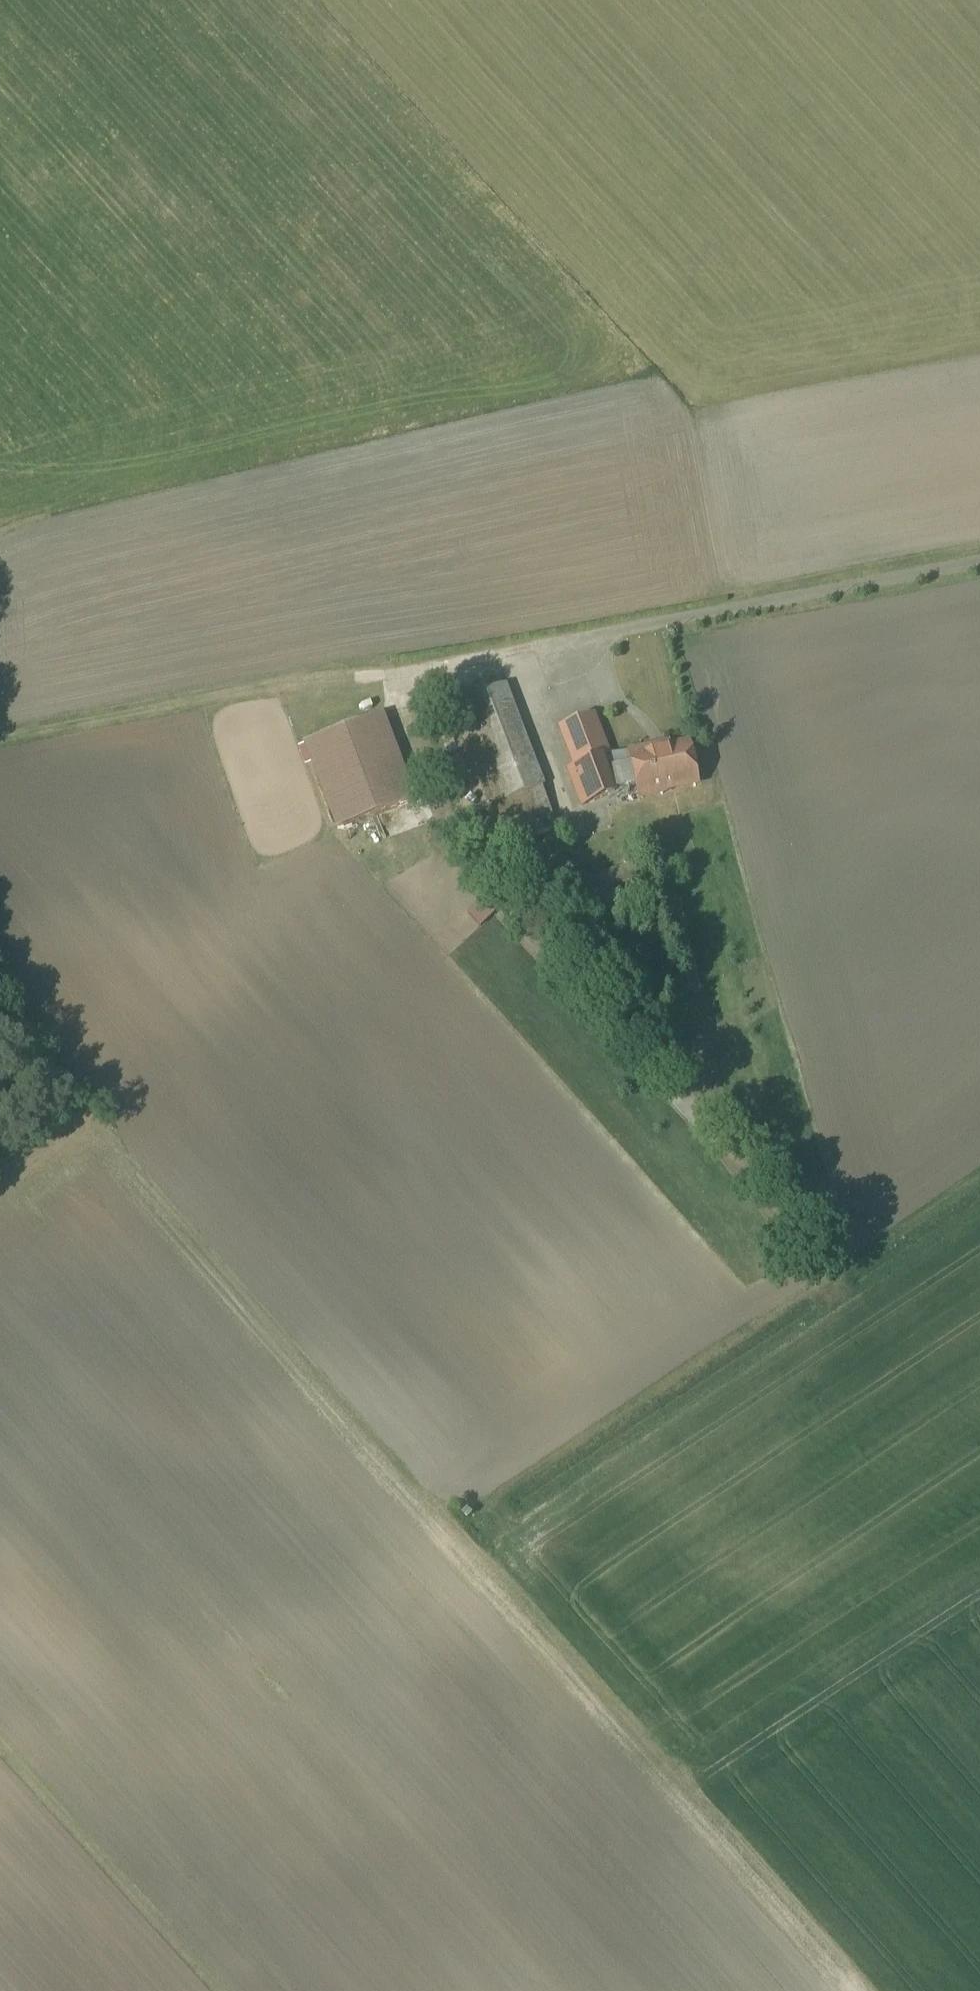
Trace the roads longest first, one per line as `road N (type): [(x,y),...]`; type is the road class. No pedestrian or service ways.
road 1 (track): [(492,652),(0,747)]
road 2 (unclassified): [(979,560),(492,652)]

